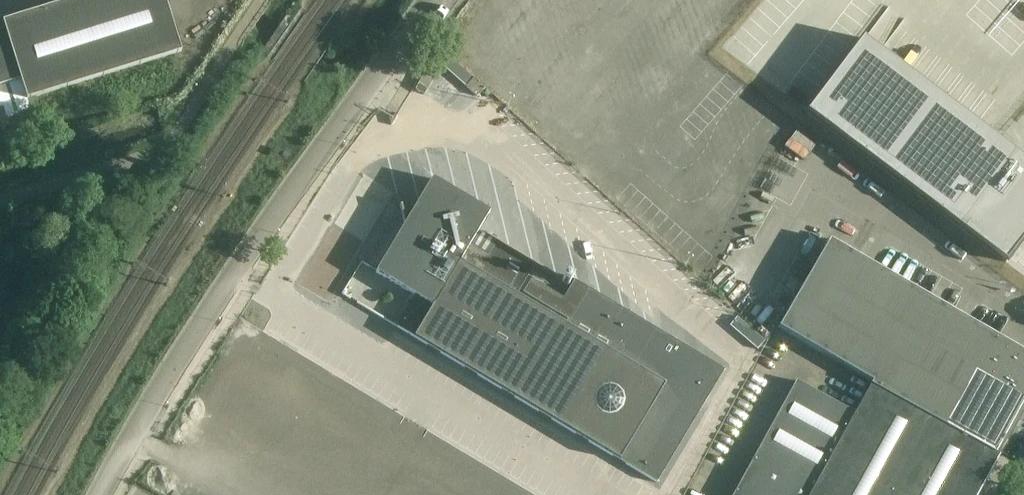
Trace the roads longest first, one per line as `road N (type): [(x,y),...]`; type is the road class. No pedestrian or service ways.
road 1 (unclassified): [(101,494),(275,194),(423,0)]

